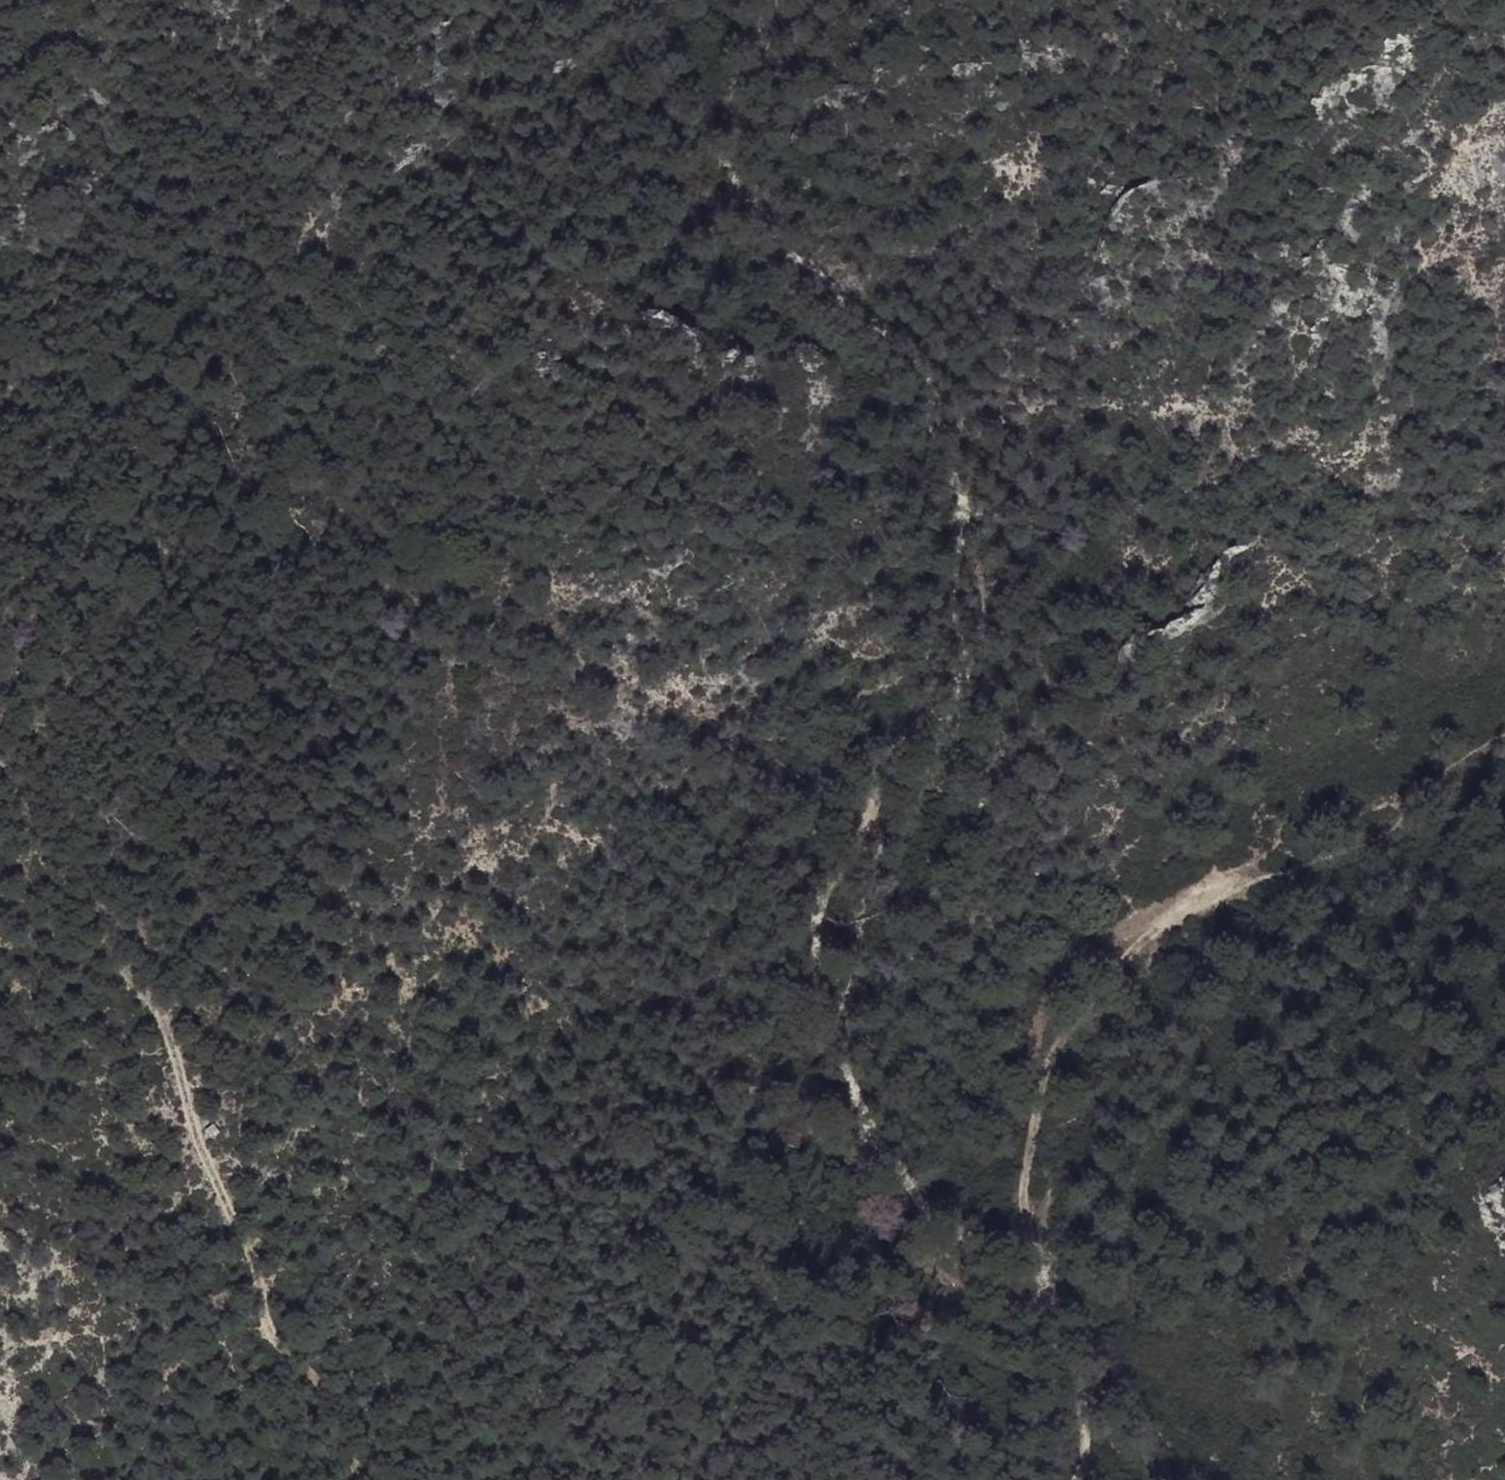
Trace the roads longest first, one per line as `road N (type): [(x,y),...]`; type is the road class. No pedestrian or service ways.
road 1 (track): [(0,769),(45,862),(148,954),(198,1134),(269,1319),(365,1479)]
road 2 (track): [(1026,1222),(1047,1336),(1087,1446),(1075,1479)]

